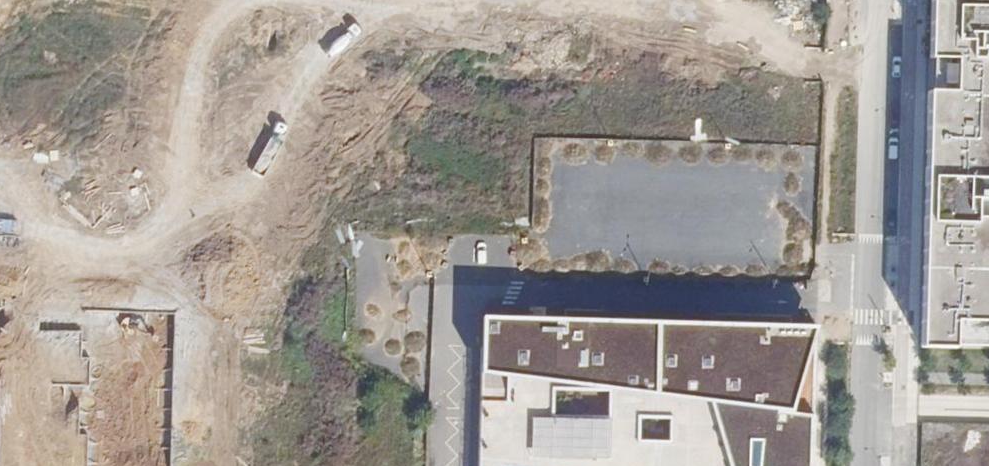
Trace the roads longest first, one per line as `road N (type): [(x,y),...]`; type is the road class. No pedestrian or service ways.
road 1 (residential): [(867,465),(880,0)]
road 2 (residential): [(454,294),(449,465)]

